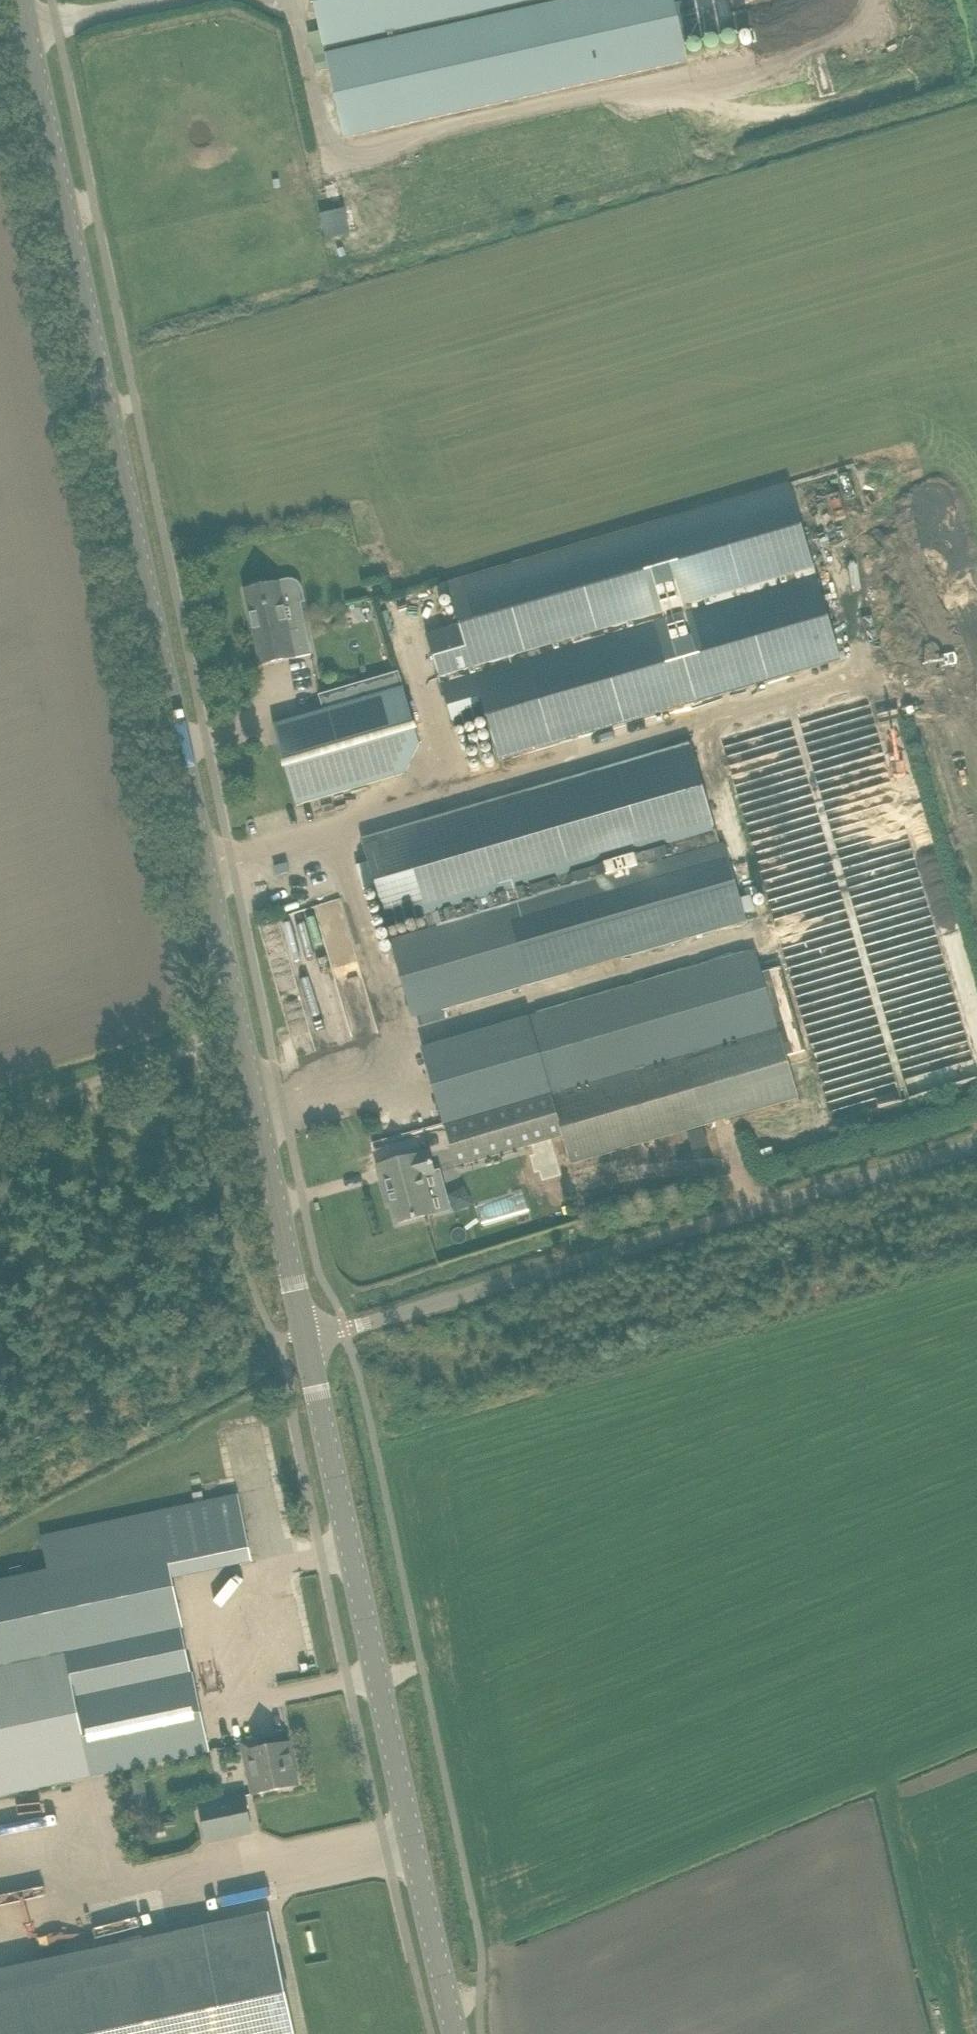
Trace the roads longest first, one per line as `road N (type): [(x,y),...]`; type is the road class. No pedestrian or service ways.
road 1 (tertiary): [(306,1341),(21,0)]
road 2 (tertiary): [(459,2033),(306,1341)]
road 3 (unclassified): [(306,1341),(976,1144)]
road 4 (track): [(240,1030),(0,1114)]

